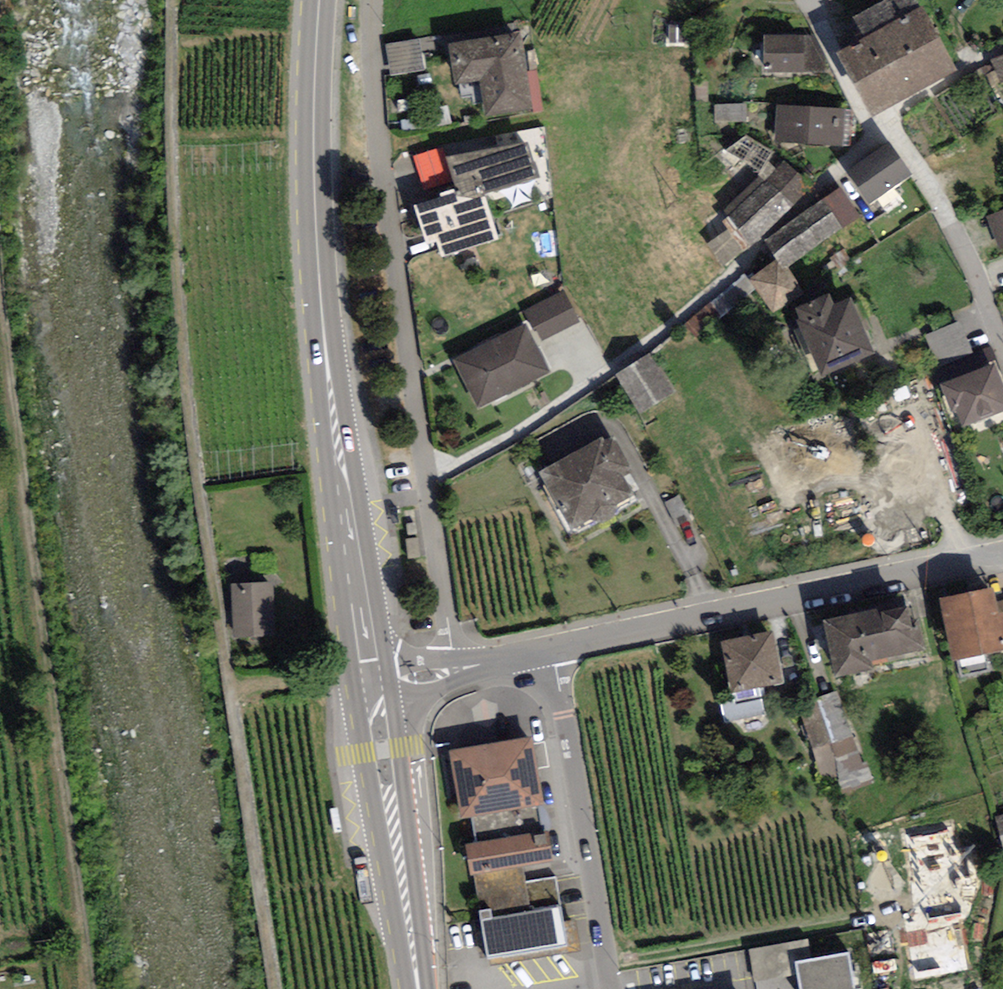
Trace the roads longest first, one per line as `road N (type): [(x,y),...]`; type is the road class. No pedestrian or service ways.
road 1 (track): [(277,988),(196,475),(177,258),(171,0)]
road 2 (secondary): [(318,0),(310,141),(316,243),(369,680)]
road 3 (residential): [(454,671),(378,135),(377,0)]
road 4 (residential): [(552,652),(1002,557)]
road 5 (residential): [(800,0),(864,122),(913,161),(951,225),(1002,353)]
road 6 (residential): [(552,652),(612,988)]
road 7 (secondary): [(369,680),(416,988)]
road 8 (track): [(608,965),(864,921)]
road 9 (track): [(231,687),(369,680)]

